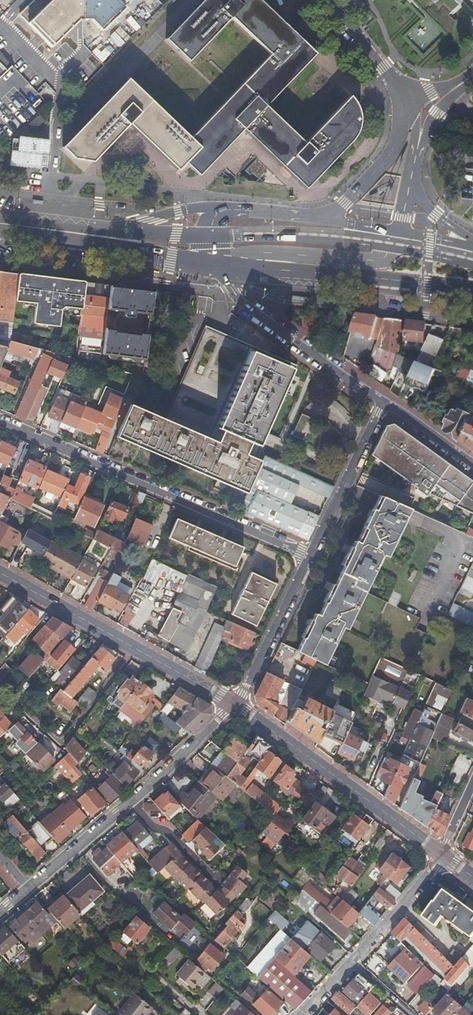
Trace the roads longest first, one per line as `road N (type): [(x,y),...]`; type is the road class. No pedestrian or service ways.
road 1 (residential): [(312,557),(0,421)]
road 2 (residential): [(235,705),(26,891)]
road 3 (residential): [(235,705),(445,856)]
road 4 (tertiary): [(219,265),(249,306),(384,403)]
road 5 (residential): [(0,683),(59,746),(132,647)]
road 6 (primary): [(396,245),(210,235)]
road 7 (primary): [(219,265),(267,253),(379,260),(396,245)]
road 8 (residential): [(312,557),(384,403)]
road 9 (residential): [(0,260),(138,280),(159,258)]
road 10 (residential): [(235,705),(312,557)]
road 11 (primary): [(219,265),(377,283)]
road 12 (residential): [(403,95),(393,152),(327,221)]
road 13 (residential): [(0,573),(132,647)]
road 14 (residential): [(348,963),(445,856)]
road 15 (unclassified): [(403,95),(328,0)]

